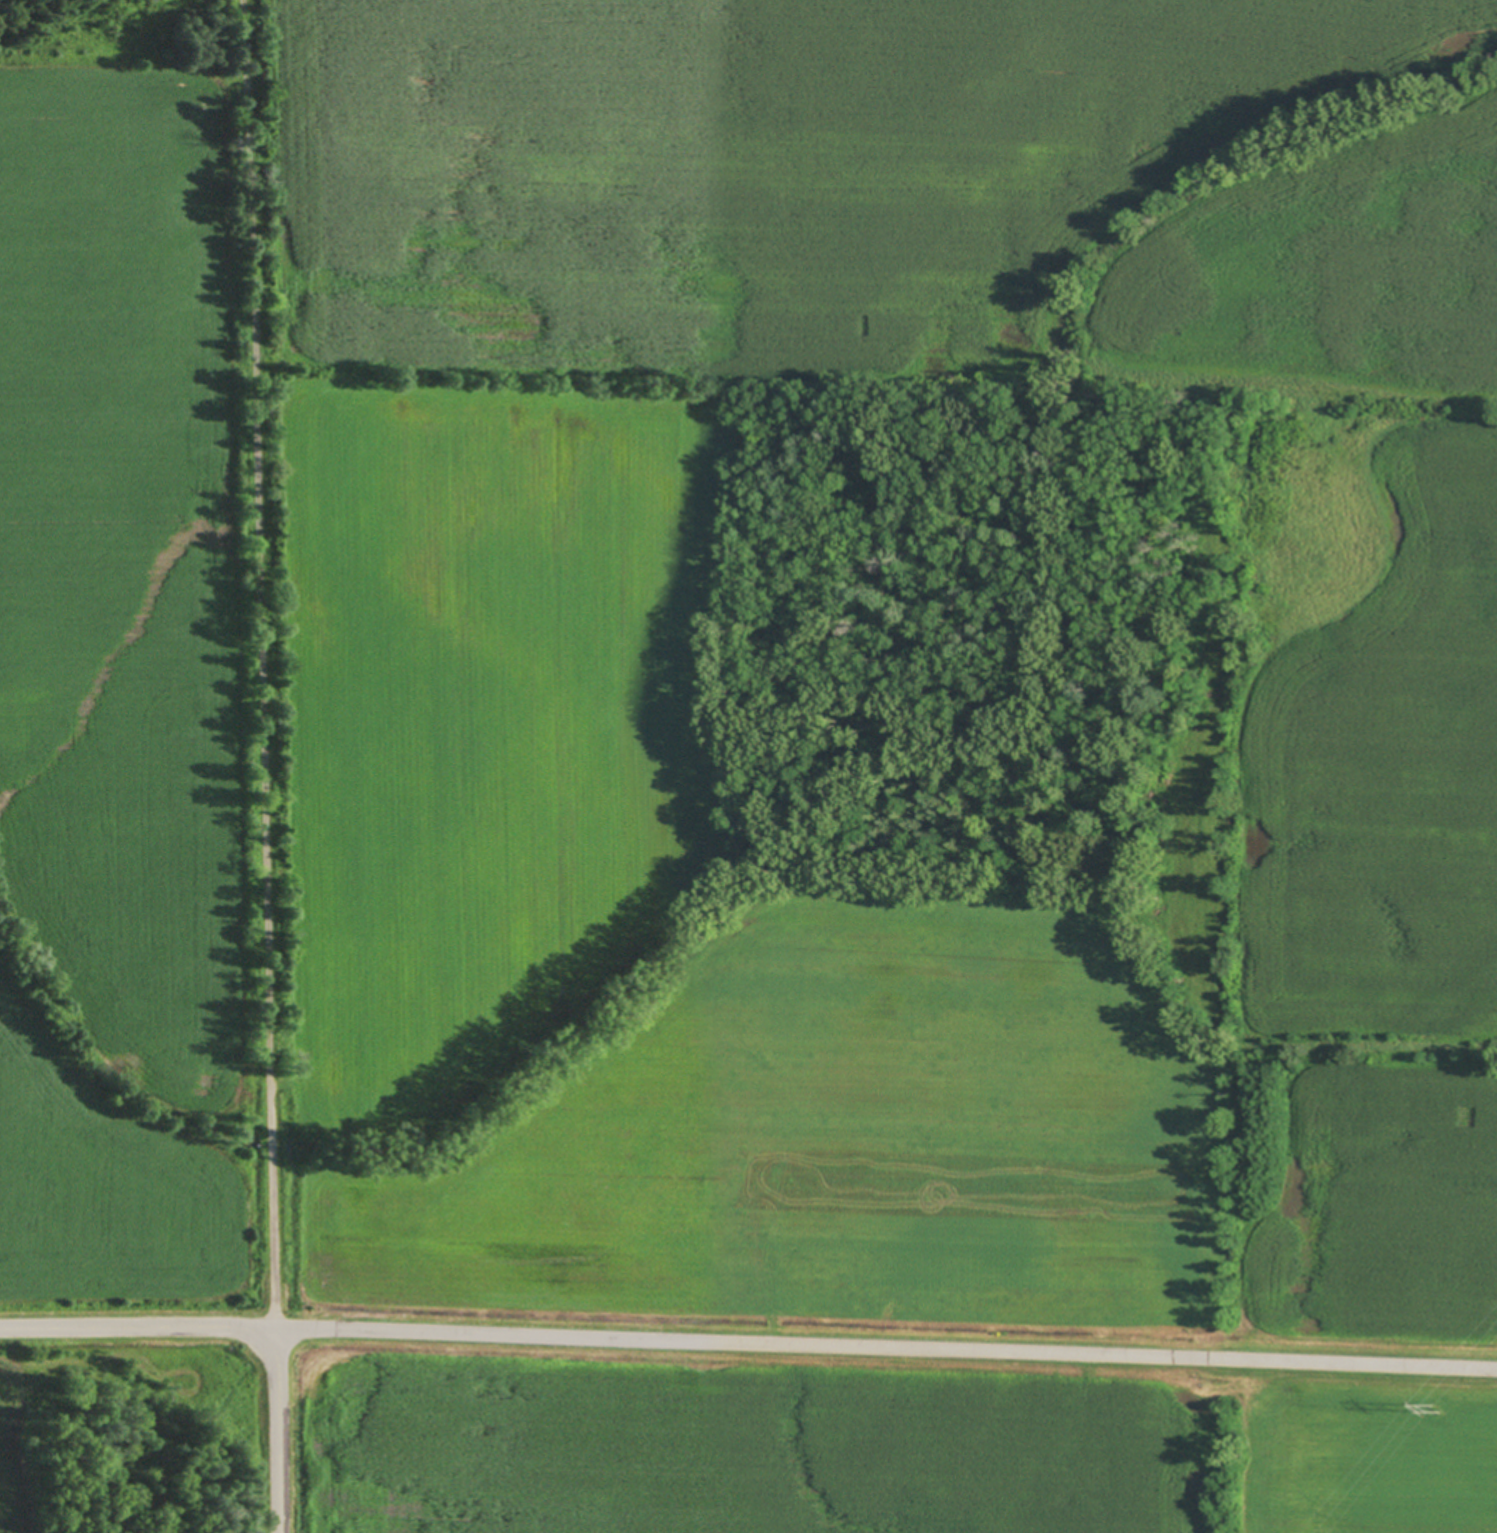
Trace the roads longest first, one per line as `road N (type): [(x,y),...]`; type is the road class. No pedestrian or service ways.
road 1 (residential): [(273,1328),(232,0)]
road 2 (residential): [(1496,1372),(273,1328)]
road 3 (tertiary): [(273,1328),(0,1332)]
road 4 (tertiary): [(276,1532),(273,1328)]

